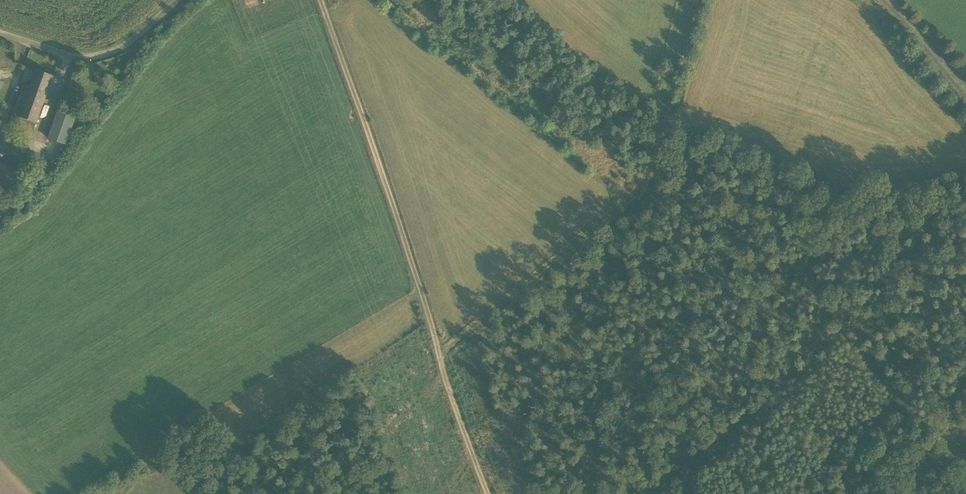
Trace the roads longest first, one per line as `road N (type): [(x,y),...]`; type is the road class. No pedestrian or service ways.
road 1 (track): [(440,360),(642,180),(693,0)]
road 2 (track): [(320,0),(440,360)]
road 3 (unclassified): [(0,32),(93,52),(123,43),(175,0)]
road 4 (track): [(440,360),(488,493)]

